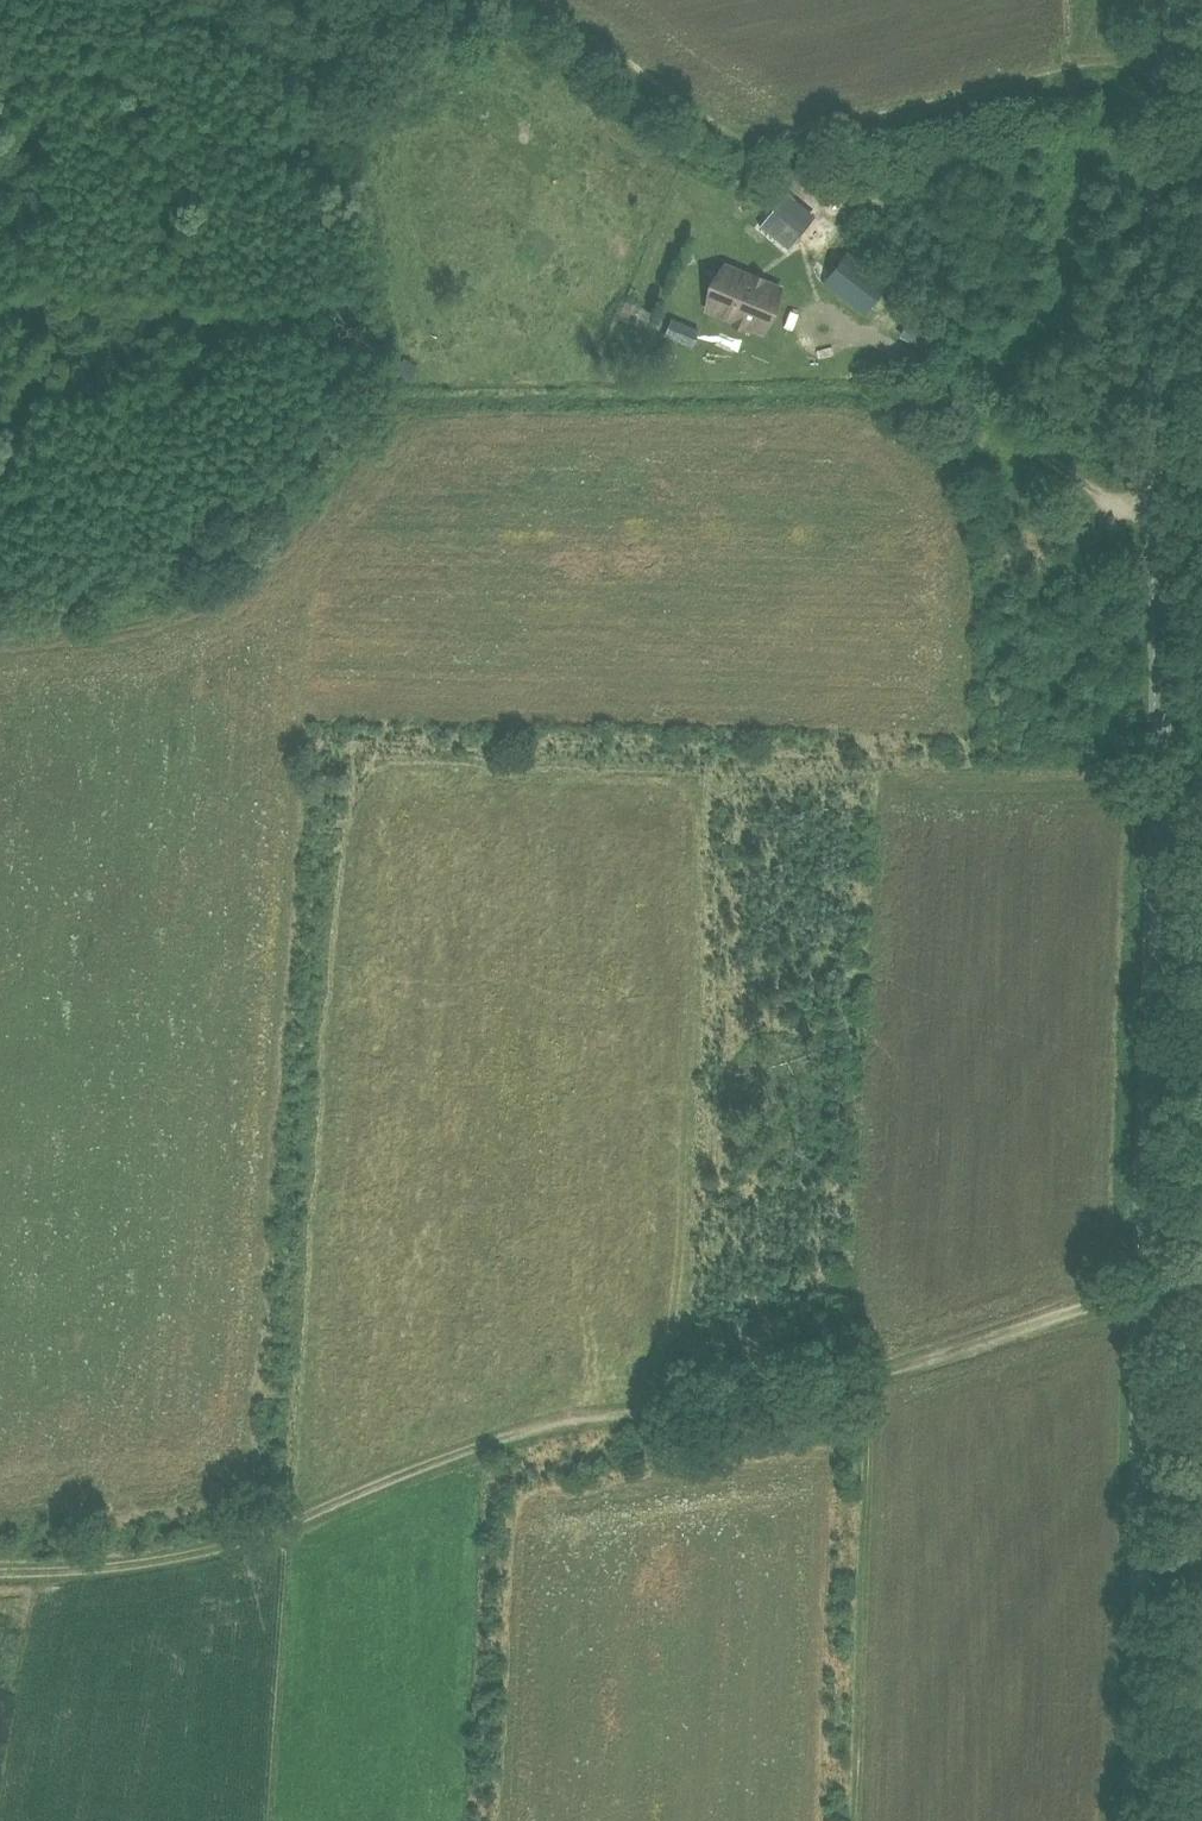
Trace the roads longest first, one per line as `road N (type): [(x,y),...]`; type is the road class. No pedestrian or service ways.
road 1 (unclassified): [(1133,1820),(1137,1289),(1159,619),(1151,242),(1176,0)]
road 2 (track): [(0,1571),(117,1565),(210,1547),(524,1431),(858,1378),(1137,1289)]
road 3 (track): [(1169,57),(1126,58),(733,133),(545,0)]
road 4 (track): [(1157,519),(1098,499),(993,409)]
road 5 (track): [(993,409),(900,348),(840,331)]

